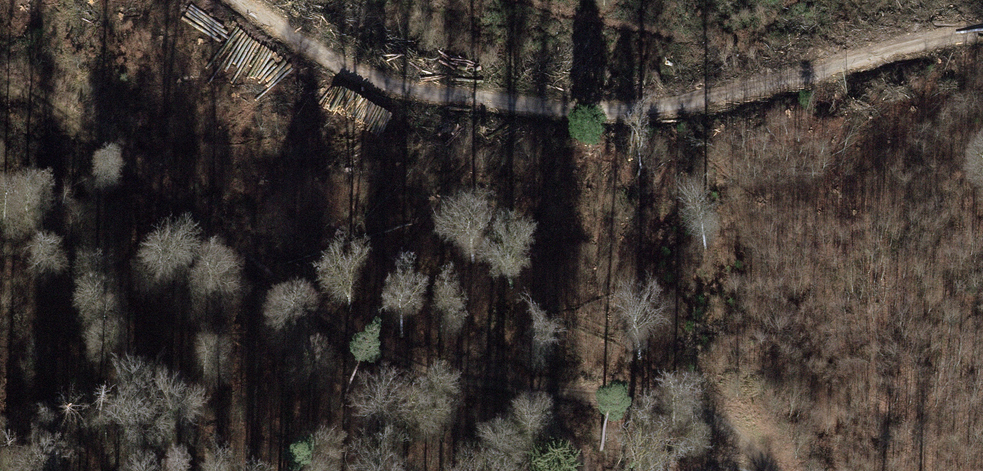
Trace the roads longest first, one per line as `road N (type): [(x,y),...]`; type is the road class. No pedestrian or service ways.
road 1 (track): [(245,0),(294,33),(387,77),(516,107),(668,113),(890,68),(982,39)]
road 2 (track): [(587,470),(527,390),(414,363),(331,328),(87,129),(0,80)]
road 3 (track): [(527,390),(661,399),(742,429),(771,470)]

